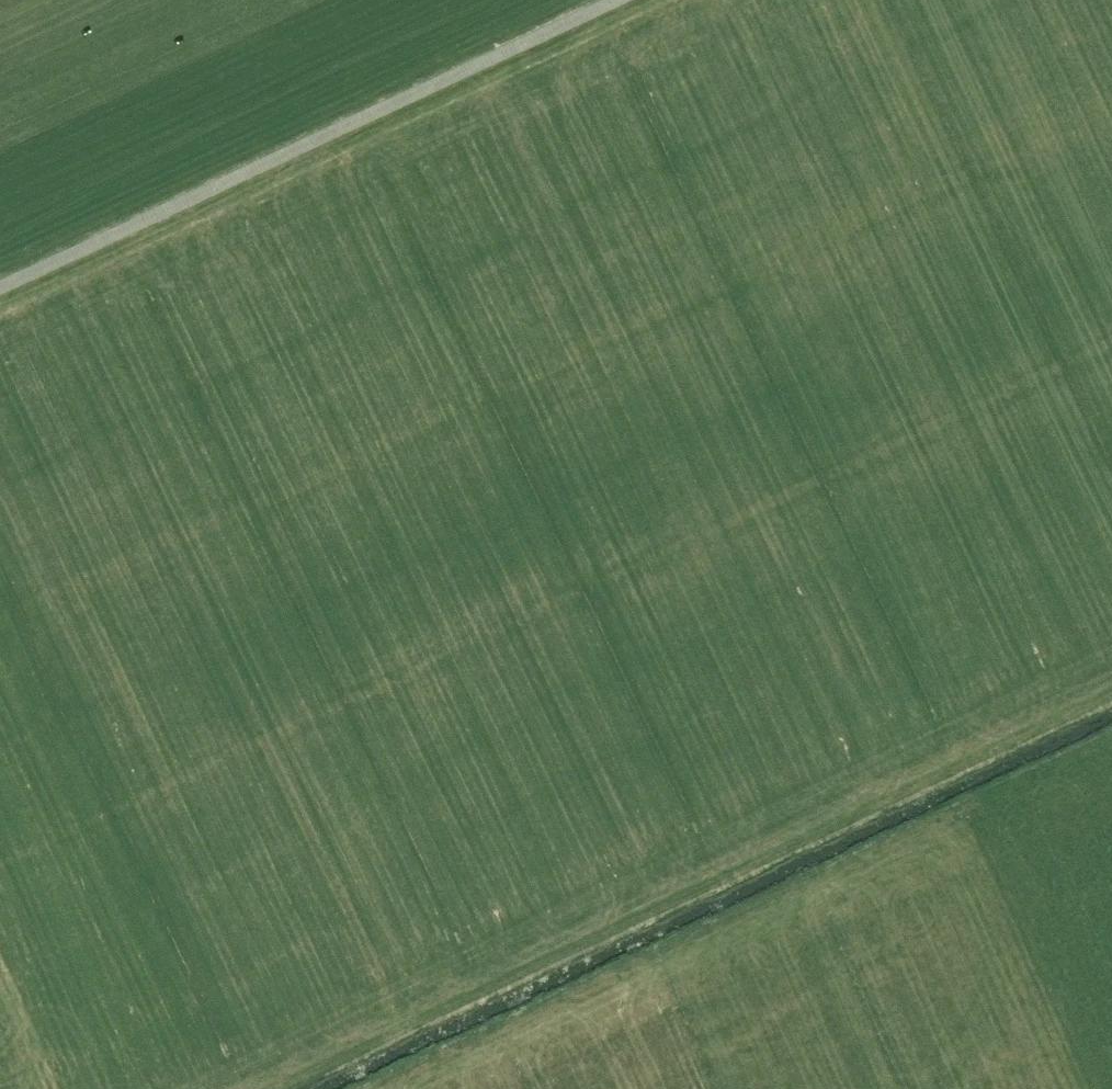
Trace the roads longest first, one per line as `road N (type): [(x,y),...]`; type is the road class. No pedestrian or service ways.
road 1 (track): [(605,0),(0,281)]

